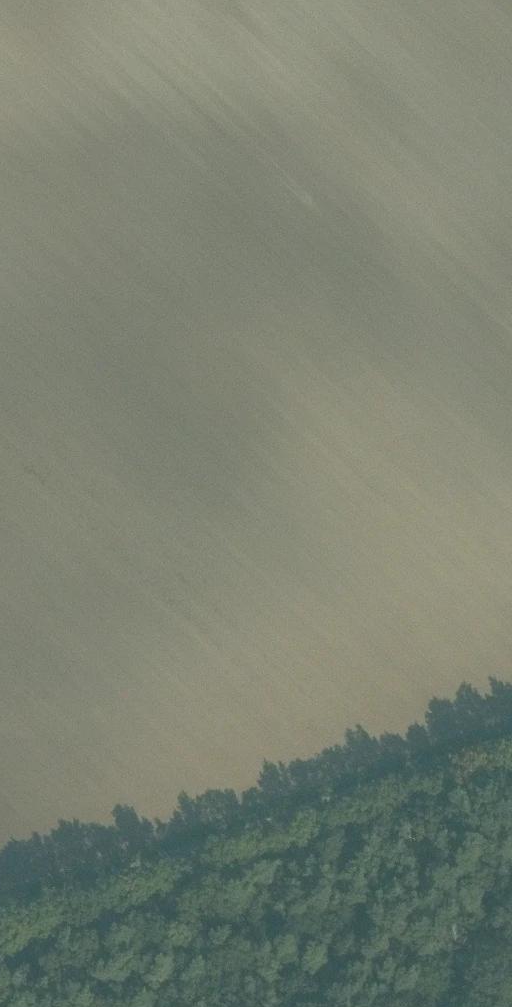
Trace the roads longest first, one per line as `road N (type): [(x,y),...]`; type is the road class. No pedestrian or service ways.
road 1 (tertiary): [(19,915),(511,746)]

